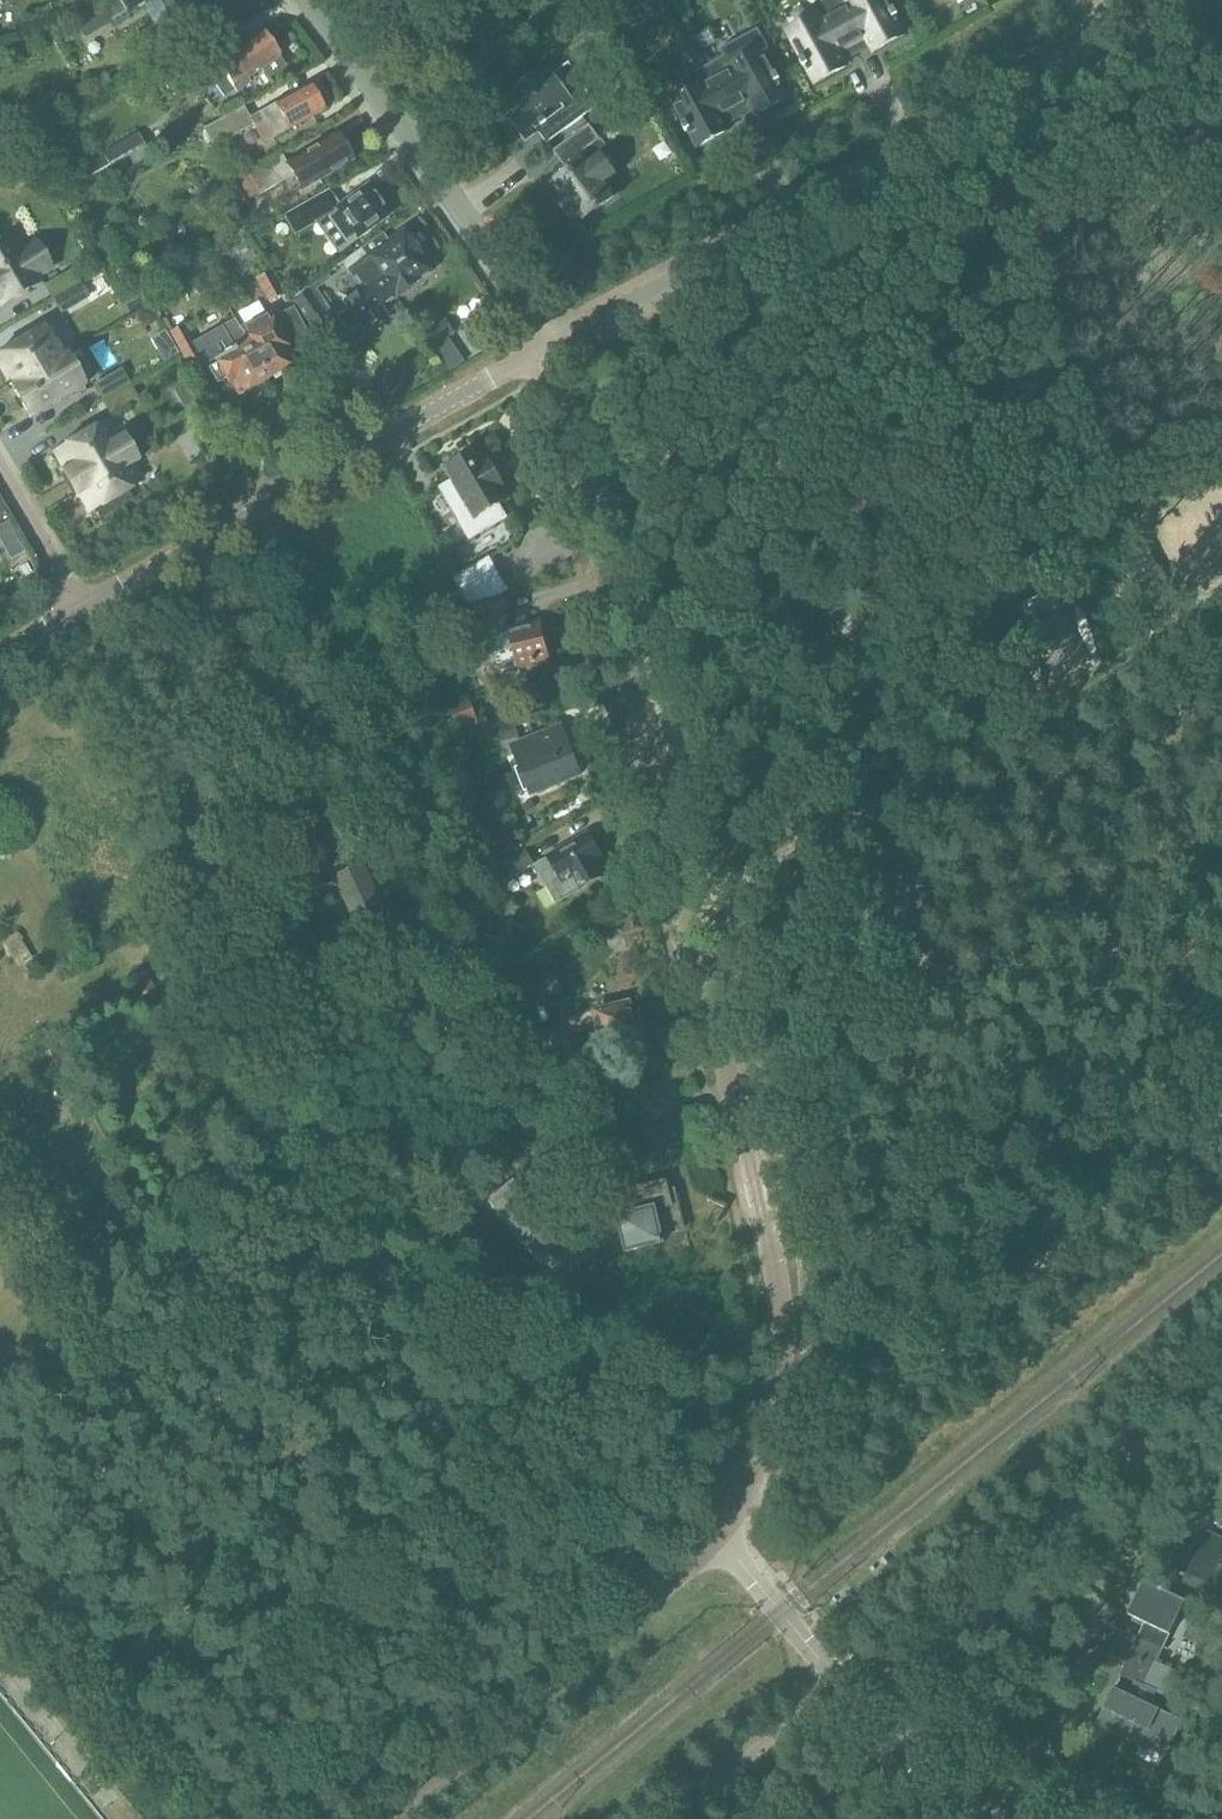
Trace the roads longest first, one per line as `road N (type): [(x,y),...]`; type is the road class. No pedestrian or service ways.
road 1 (residential): [(721,1531),(771,1426),(781,1343),(771,1239),(551,349)]
road 2 (track): [(721,1531),(1221,1121)]
road 3 (residential): [(551,349),(1110,46)]
road 4 (unclassified): [(84,607),(551,349)]
road 5 (residential): [(878,1719),(1109,1475),(1221,1381)]
road 6 (unclassified): [(379,1818),(721,1531)]
road 7 (residential): [(551,349),(522,288),(306,0)]
road 8 (residential): [(878,1719),(721,1531)]
road 9 (residential): [(0,461),(84,607)]
road 10 (residential): [(892,1739),(934,1771),(1035,1818)]

